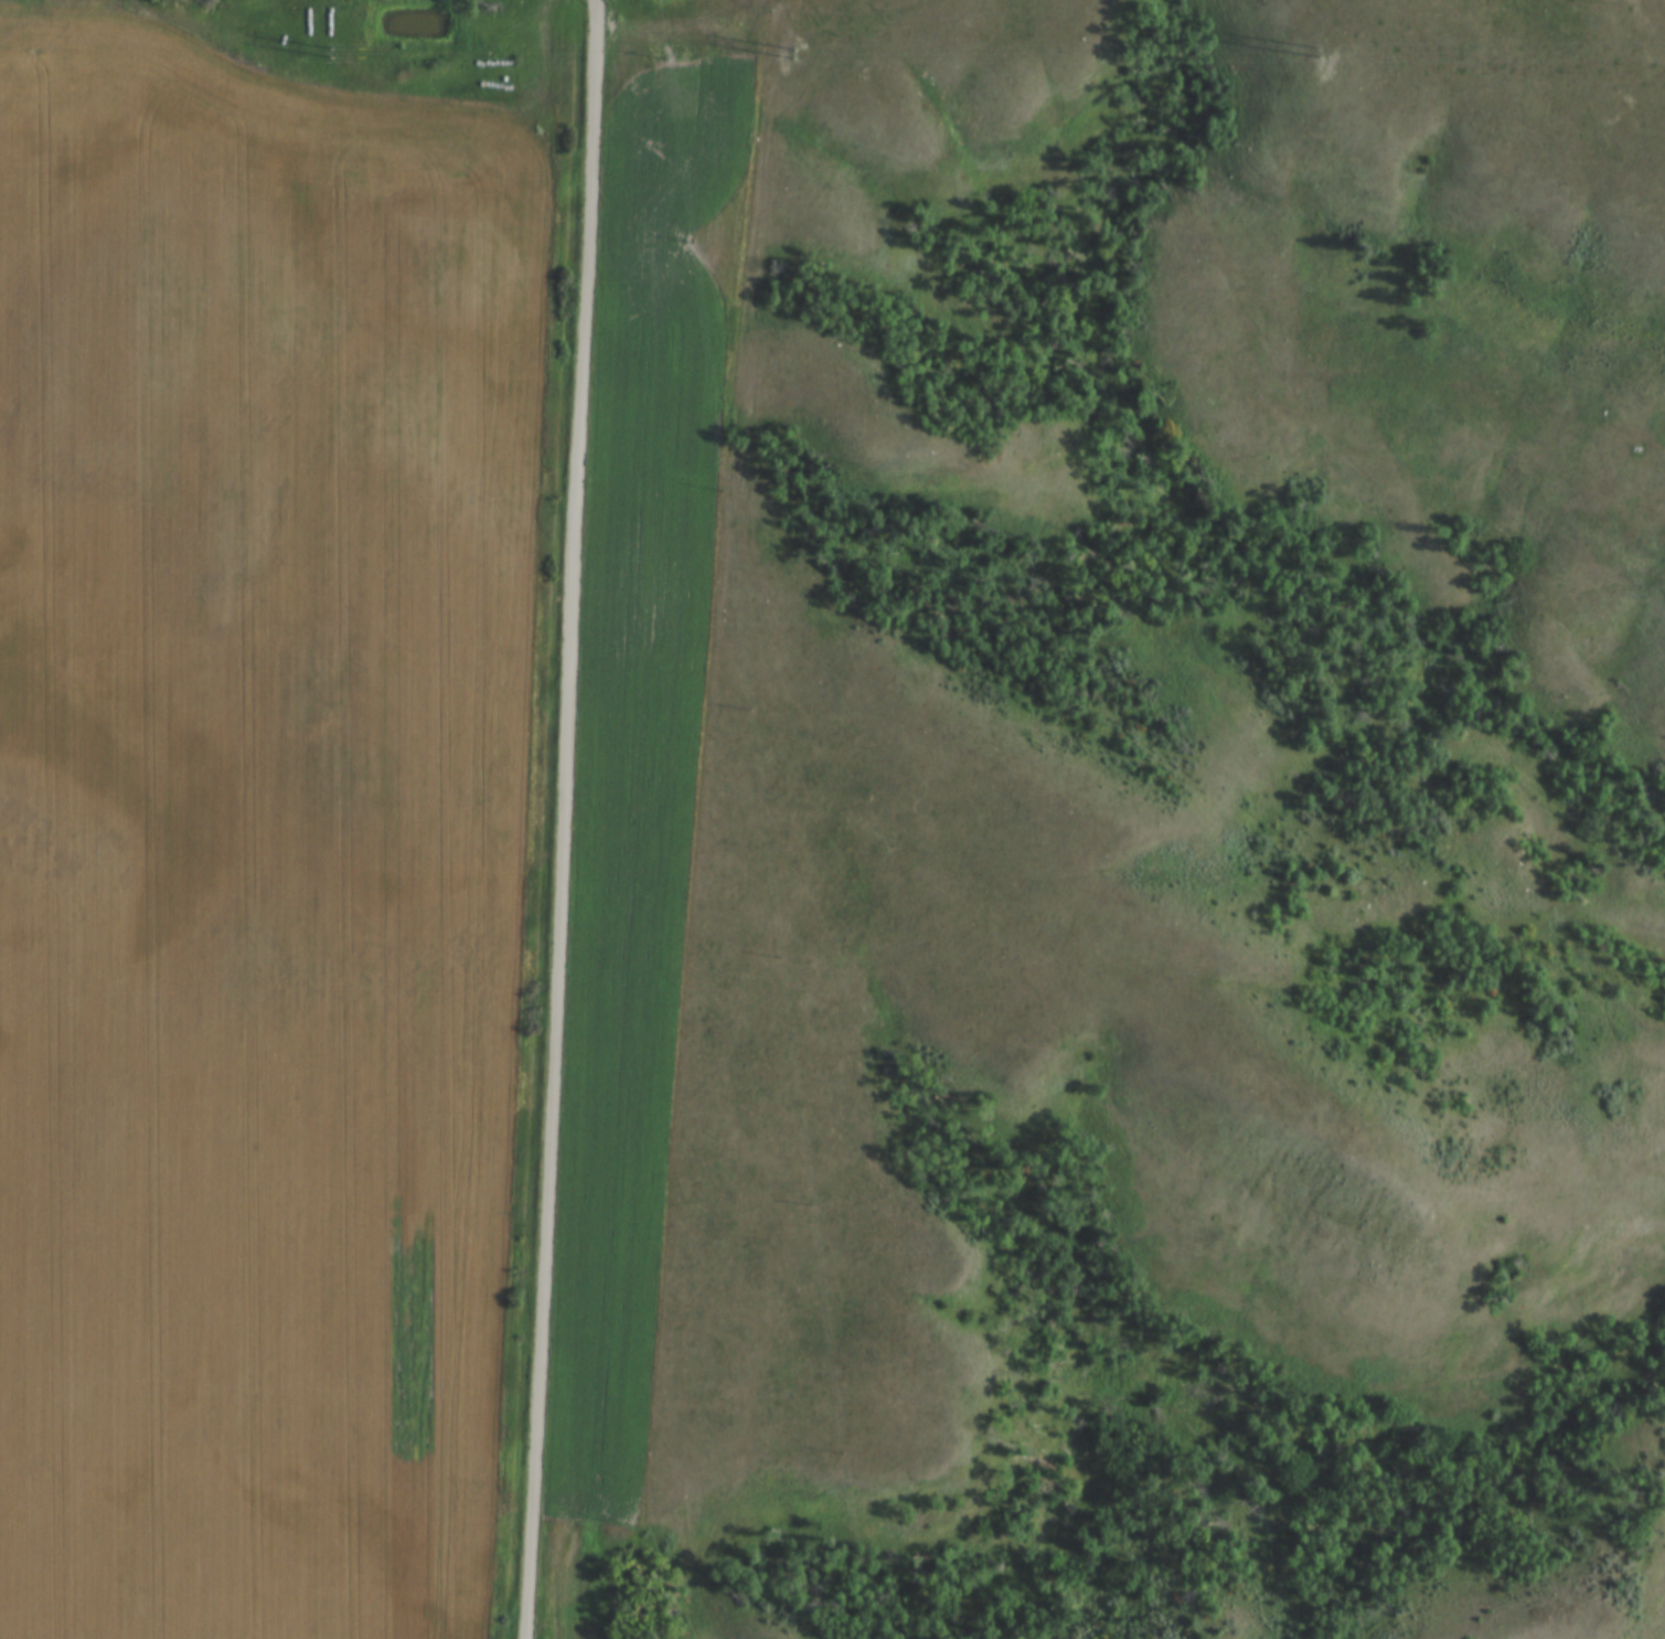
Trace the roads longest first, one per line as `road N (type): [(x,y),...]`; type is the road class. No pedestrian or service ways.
road 1 (tertiary): [(523,1638),(596,0)]
road 2 (track): [(0,3),(596,8)]

